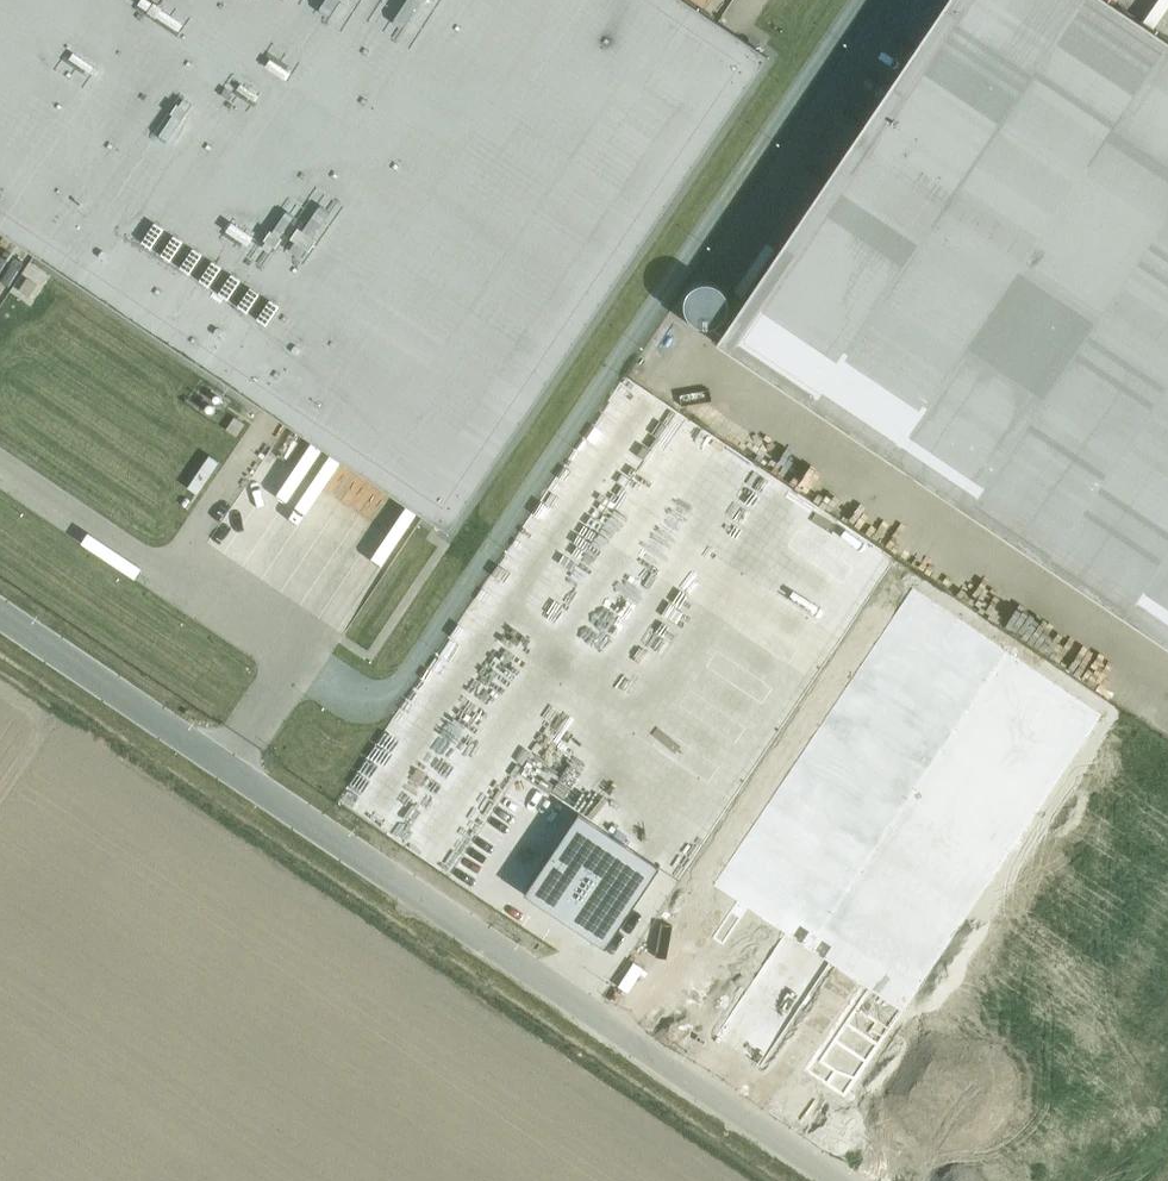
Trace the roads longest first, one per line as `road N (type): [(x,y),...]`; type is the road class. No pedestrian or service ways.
road 1 (unclassified): [(0,609),(854,1180)]

